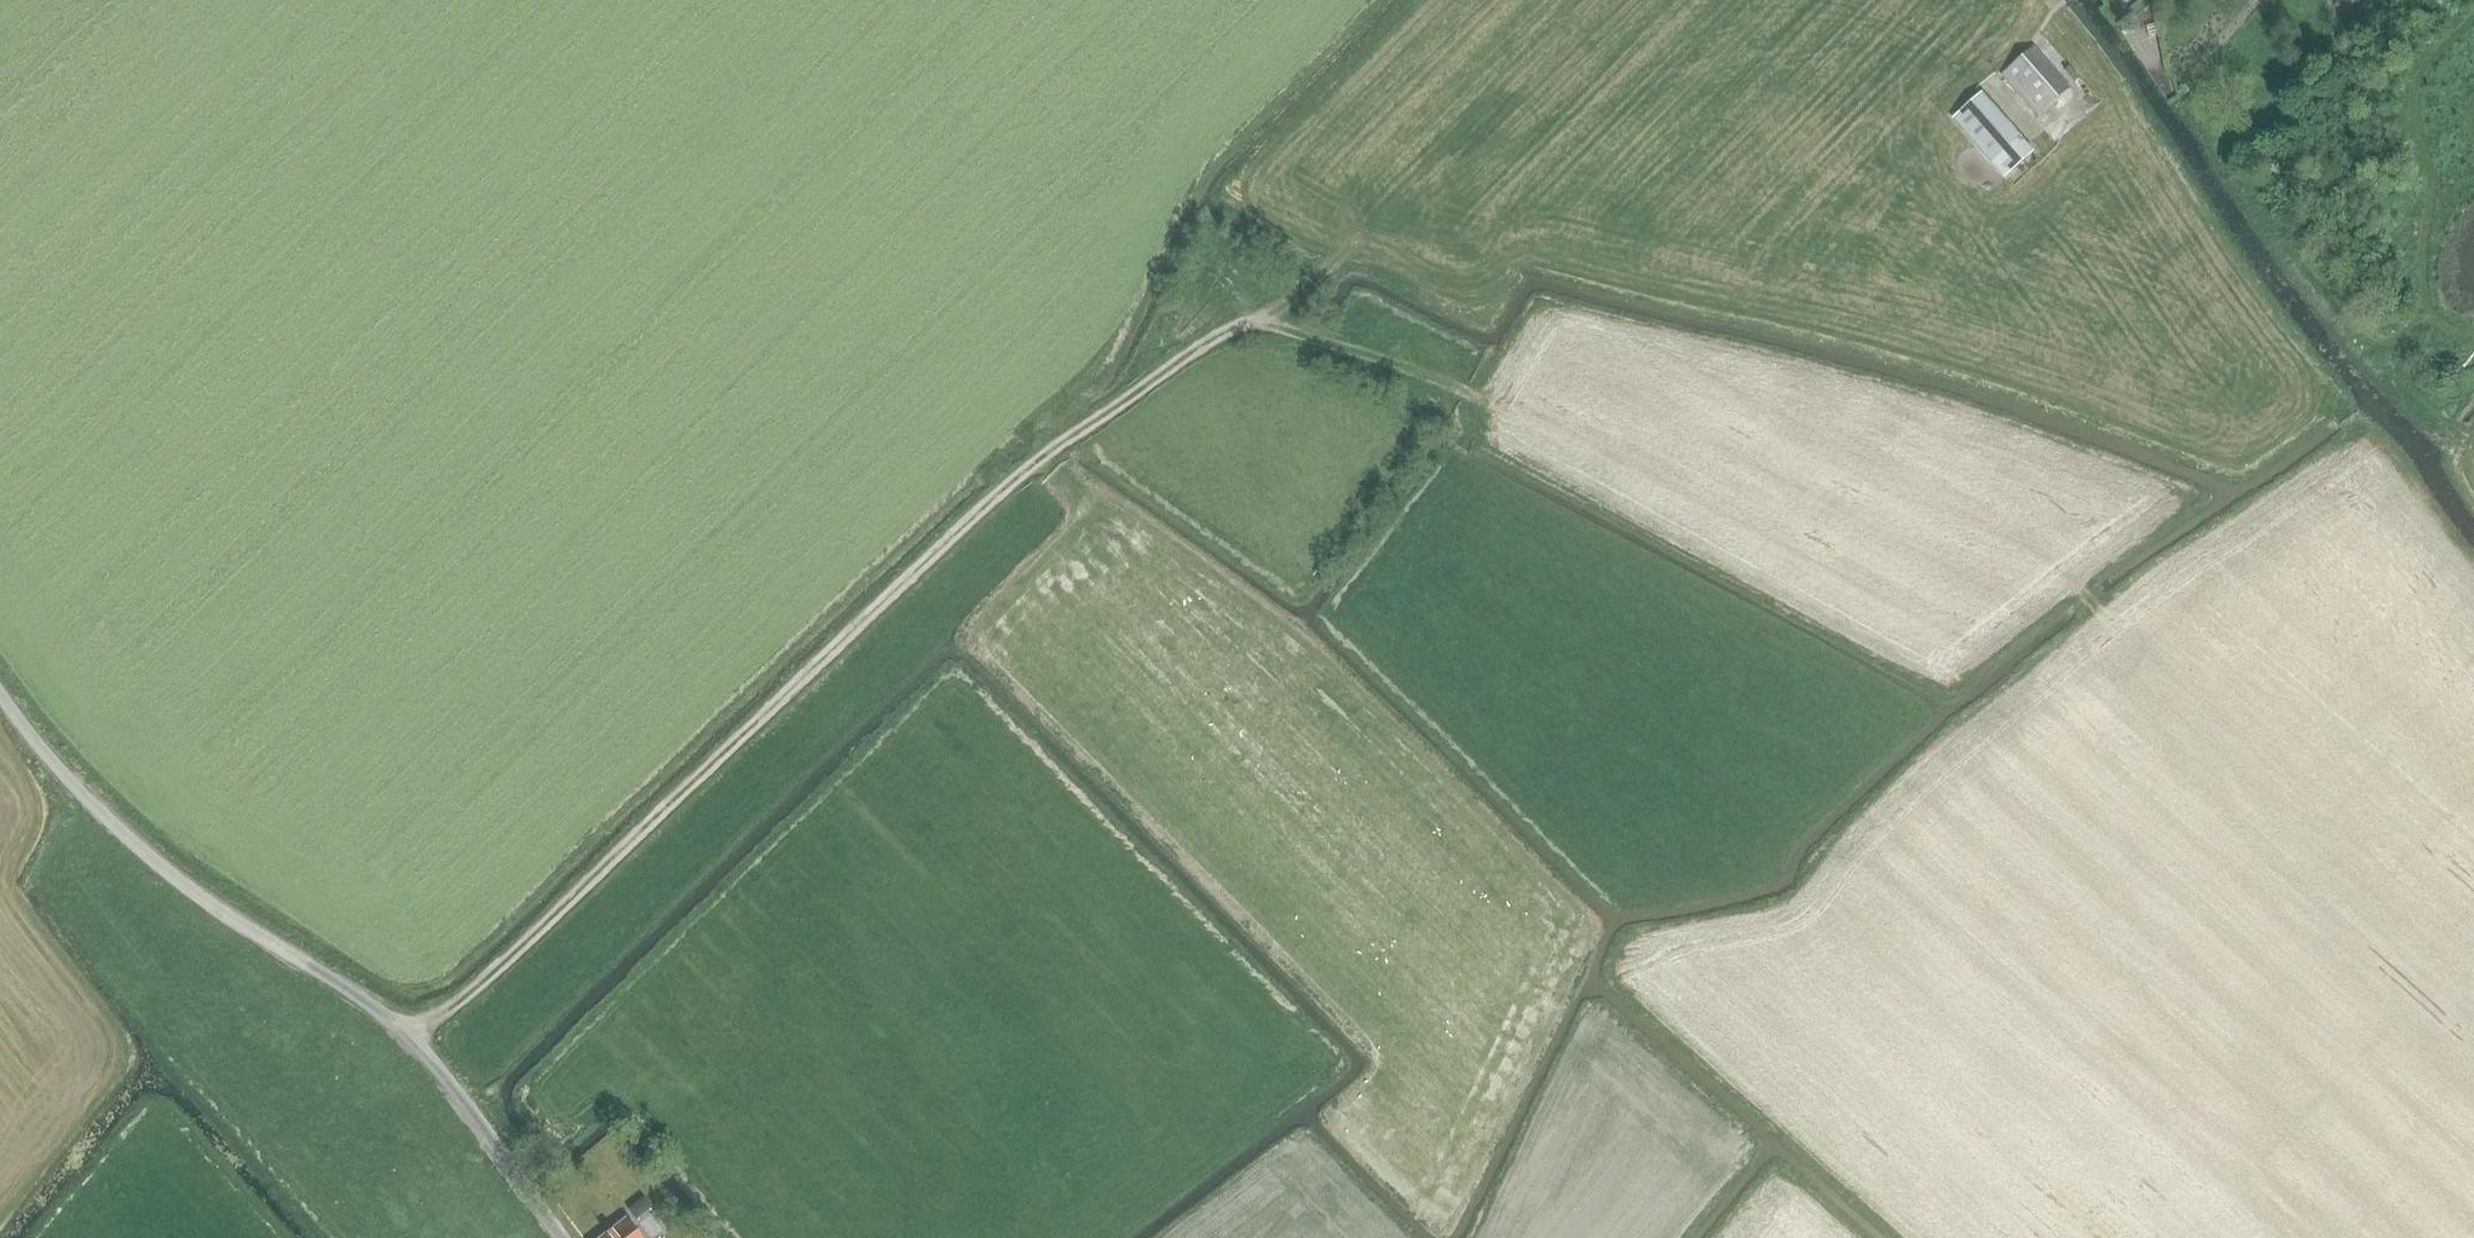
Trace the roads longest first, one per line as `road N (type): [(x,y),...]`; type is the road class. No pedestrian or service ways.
road 1 (unclassified): [(565,1237),(442,1072),(396,1022),(186,884),(83,795),(0,693)]

